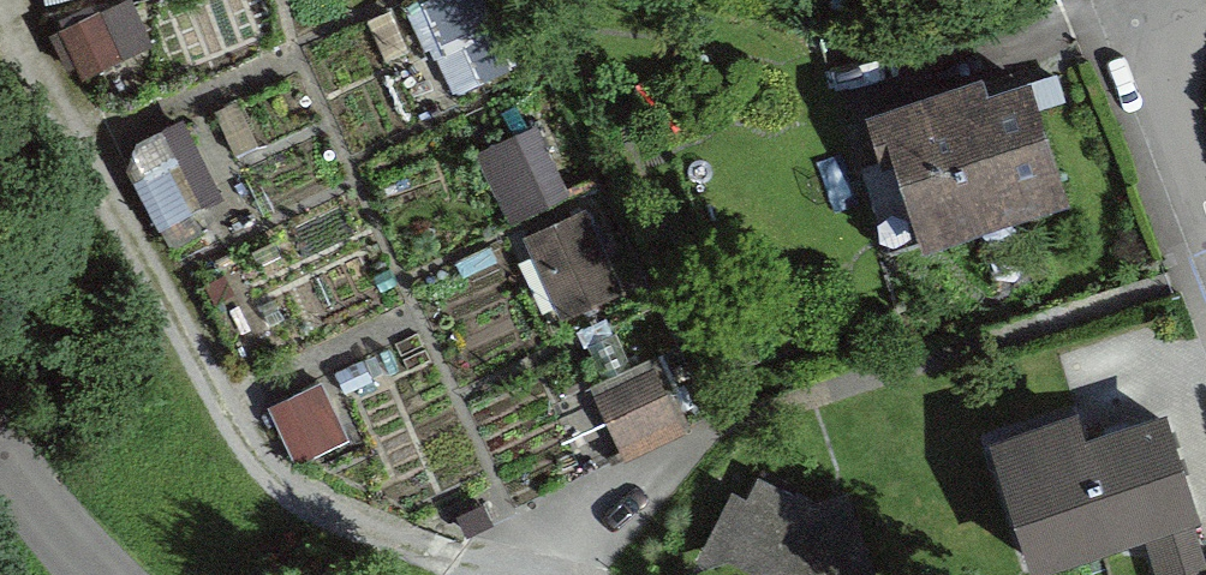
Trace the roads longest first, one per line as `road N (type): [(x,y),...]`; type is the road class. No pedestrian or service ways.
road 1 (residential): [(1205,256),(1149,105),(1147,46),(1194,0)]
road 2 (residential): [(0,450),(99,574)]

